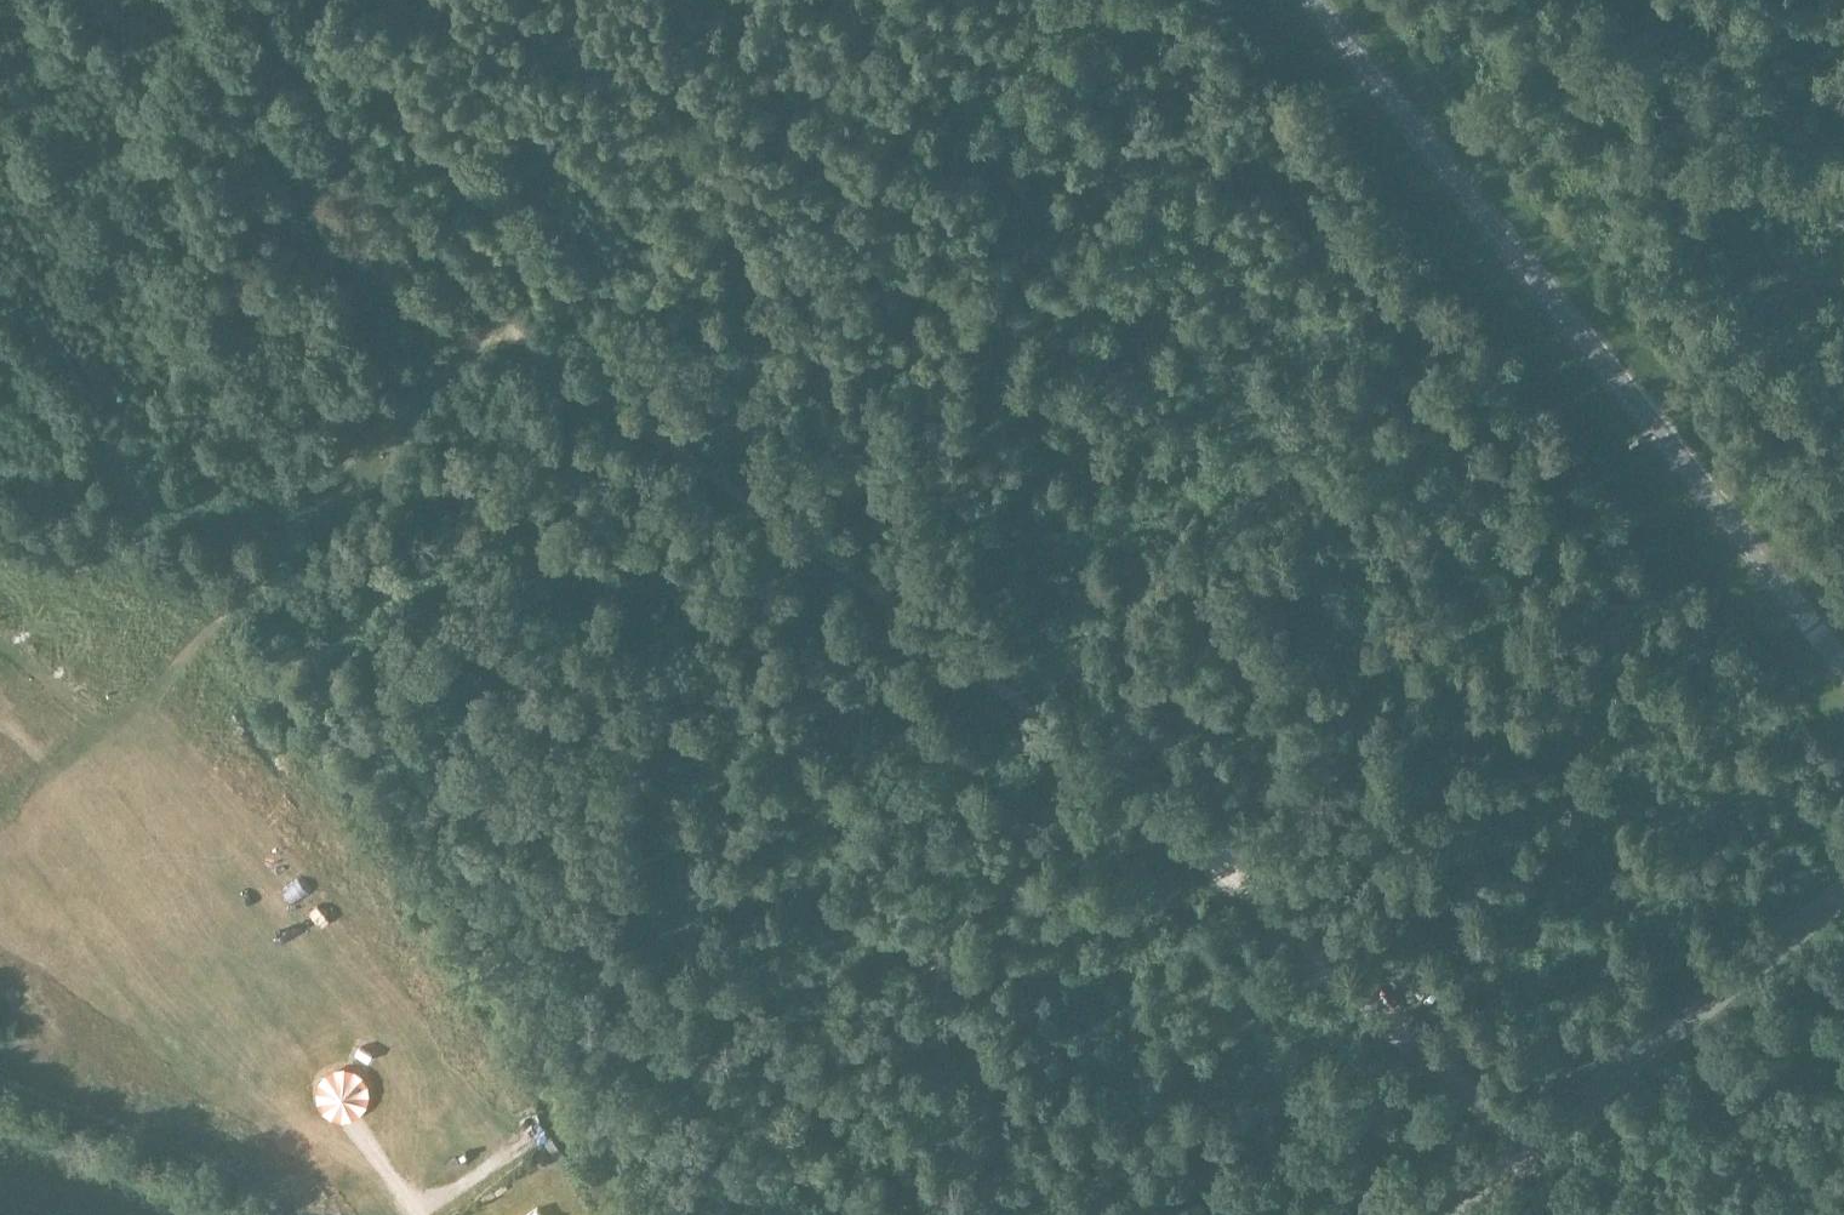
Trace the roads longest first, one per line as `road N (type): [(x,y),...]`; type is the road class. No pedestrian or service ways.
road 1 (track): [(1334,982),(1173,830),(910,620),(506,328),(361,156),(256,0)]
road 2 (tertiary): [(1843,669),(1311,0)]
road 3 (track): [(506,328),(309,499),(284,532),(180,684),(168,724),(173,776)]
road 4 (track): [(1843,248),(1643,417)]
road 5 (track): [(1334,982),(1524,1147)]

